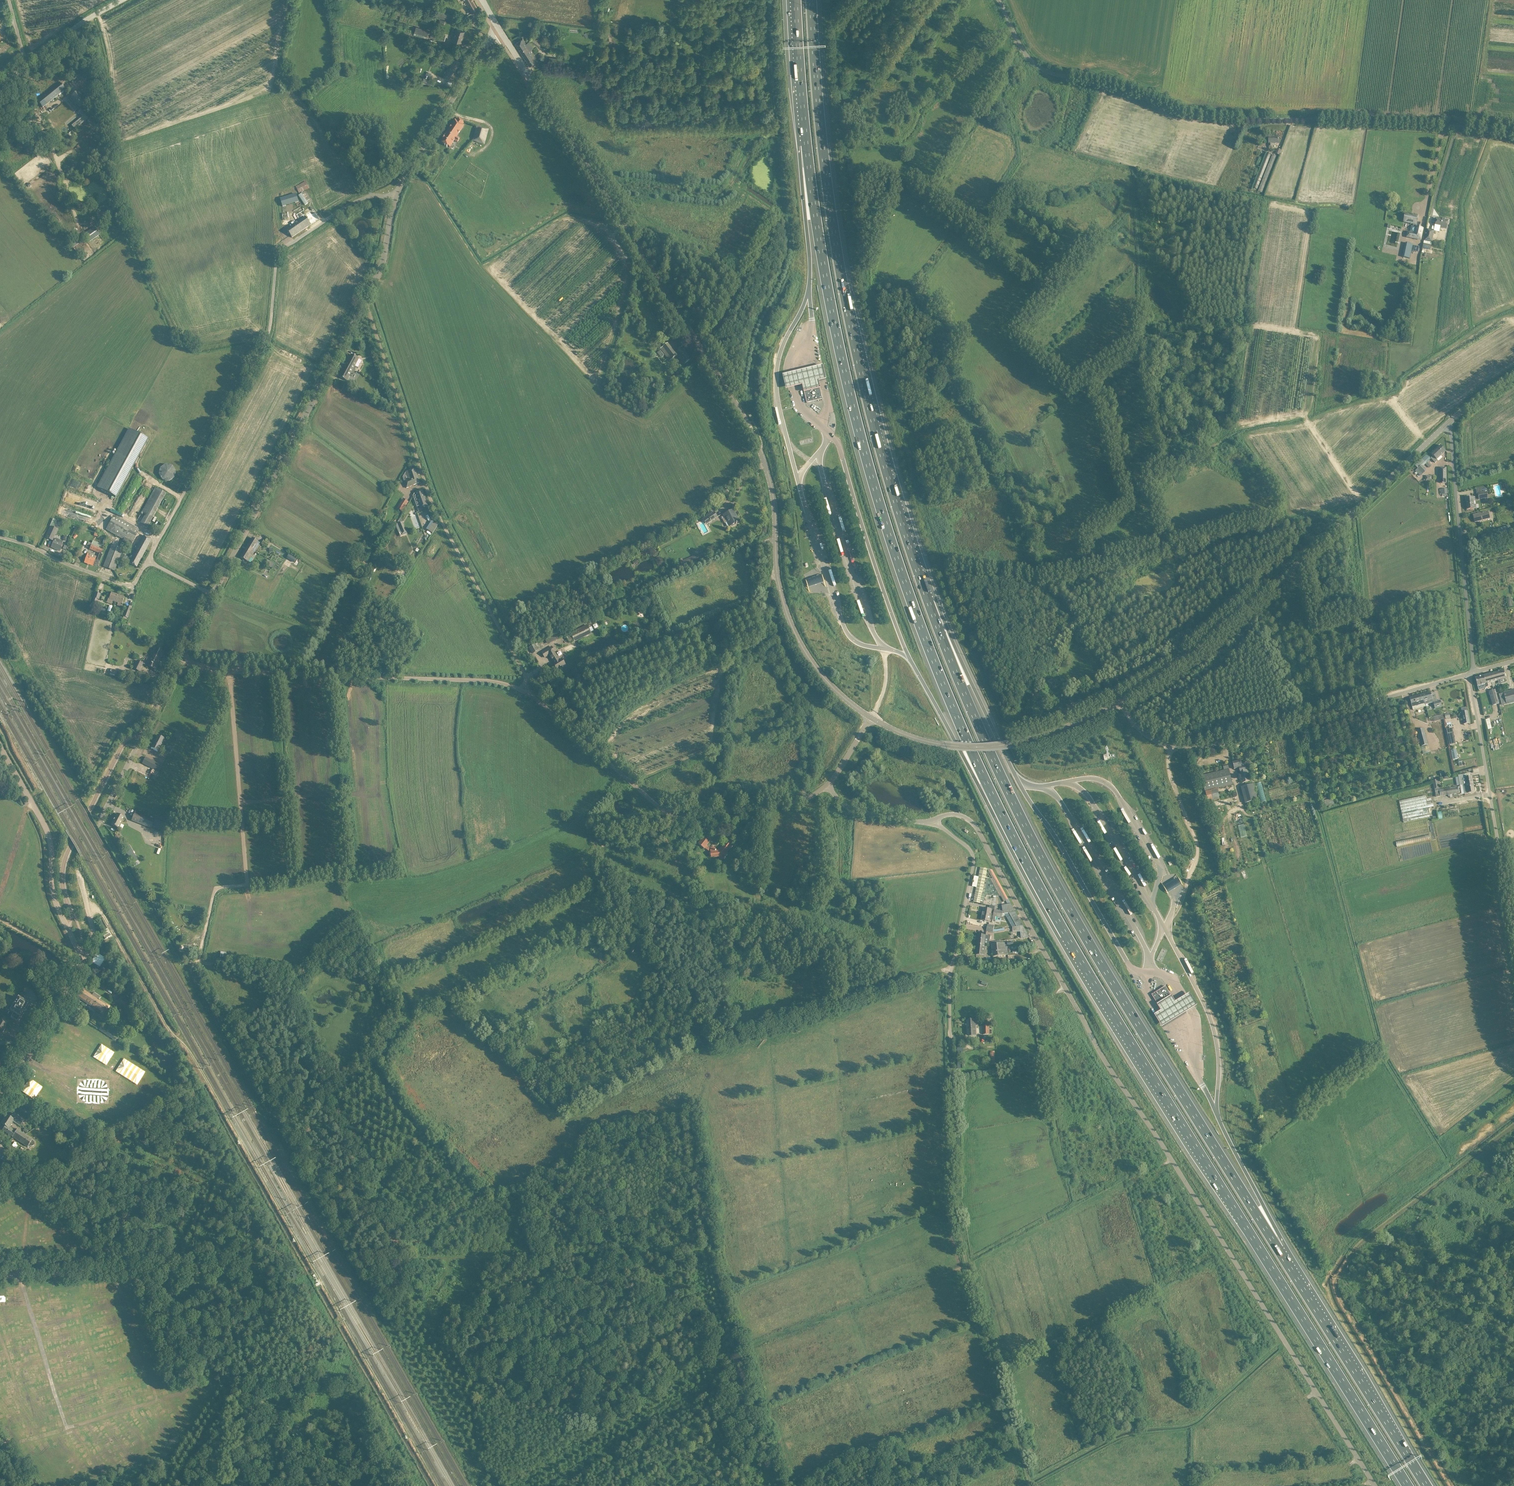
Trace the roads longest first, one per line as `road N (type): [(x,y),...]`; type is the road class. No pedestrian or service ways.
road 1 (motorway): [(806,146),(842,358),(897,560),(967,740),(1065,934)]
road 2 (unclassified): [(1376,1485),(1097,1047),(977,829),(952,814),(933,822)]
road 3 (tertiary): [(871,718),(821,675),(791,625),(777,573),(773,494),(748,423),(501,31)]
road 4 (motorway): [(1280,1250),(1034,843),(929,602)]
road 5 (motorway): [(1065,934),(1409,1485)]
road 6 (motorway): [(929,602),(875,432),(844,289),(812,0)]
road 7 (unclassified): [(1513,133),(1210,120),(1043,70),(1018,43),(1001,0)]
road 8 (unclassified): [(147,561),(267,338),(279,251),(363,198),(396,194)]
road 9 (track): [(353,1485),(124,1269),(0,1275)]
road 10 (tertiary): [(1123,701),(1168,676),(1239,617),(1451,422)]
road 11 (track): [(91,17),(113,181),(177,332),(197,349),(267,338)]
road 12 (unclassified): [(524,692),(525,675),(433,505),(362,305)]
road 13 (unclassified): [(0,1094),(81,964),(53,890),(48,832),(0,746)]
road 14 (unclassified): [(1123,701),(1132,721),(1170,749),(1206,747),(1468,675)]
road 15 (unclassified): [(827,785),(794,803),(671,814),(524,692)]
road 16 (unclassified): [(524,692),(489,681),(214,670),(181,658)]
road 17 (track): [(950,1044),(955,1221),(999,1378)]
road 18 (unclassified): [(213,595),(362,305)]
road 19 (motorway): [(910,660),(1032,890),(1065,934)]
road 20 (track): [(215,1113),(366,1379)]
road 21 (motorway): [(1427,1485),(1280,1250)]
road 22 (unclassified): [(1513,929),(1468,675)]
road 23 (unclassified): [(1476,672),(1451,422)]
road 24 (unclassified): [(950,1044),(951,973),(974,864),(968,847),(933,822)]
road 25 (track): [(425,1485),(366,1379),(344,1401),(285,1423)]
road 26 (track): [(230,671),(246,884)]
road 27 (motorway): [(1018,782),(929,602)]
road 28 (unclassified): [(396,194),(476,55),(501,31)]
road 29 (unclassified): [(100,821),(181,658)]
road 30 (unclassified): [(124,1269),(0,1147)]
road 31 (unclassified): [(147,561),(127,586),(0,537)]
road 32 (motorway): [(1280,1250),(1218,1114)]
road 33 (tertiary): [(1013,744),(942,745),(871,718)]
road 34 (motorway): [(795,0),(806,146)]
road 35 (motorway): [(806,146),(810,292)]
road 36 (track): [(232,1375),(163,1485)]

